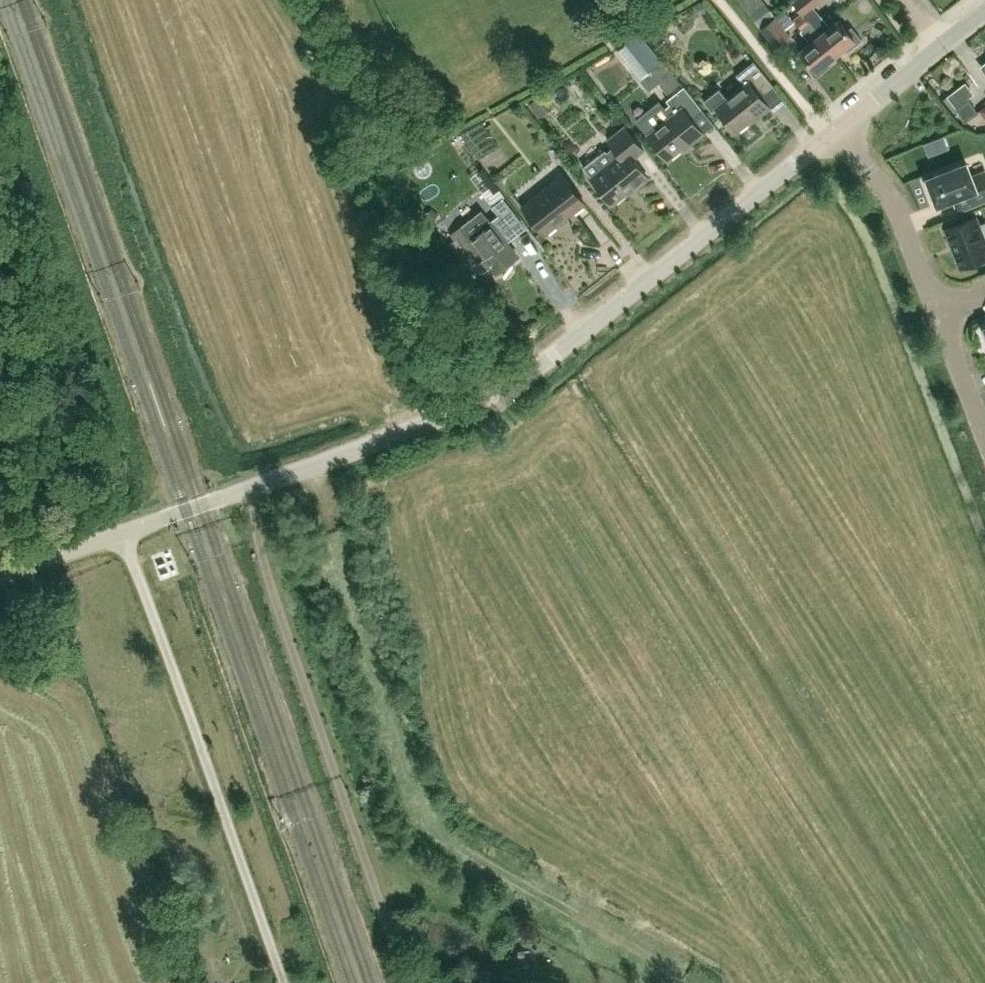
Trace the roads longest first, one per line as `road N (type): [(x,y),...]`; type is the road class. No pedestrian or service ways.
road 1 (unclassified): [(0,575),(478,404),(554,354),(839,131)]
road 2 (track): [(309,467),(393,727),(441,828),(683,982)]
road 3 (track): [(247,489),(263,574),(410,982)]
road 4 (residential): [(839,131),(890,199),(937,313)]
road 5 (unclassified): [(839,131),(946,45)]
road 6 (residential): [(937,313),(984,435)]

